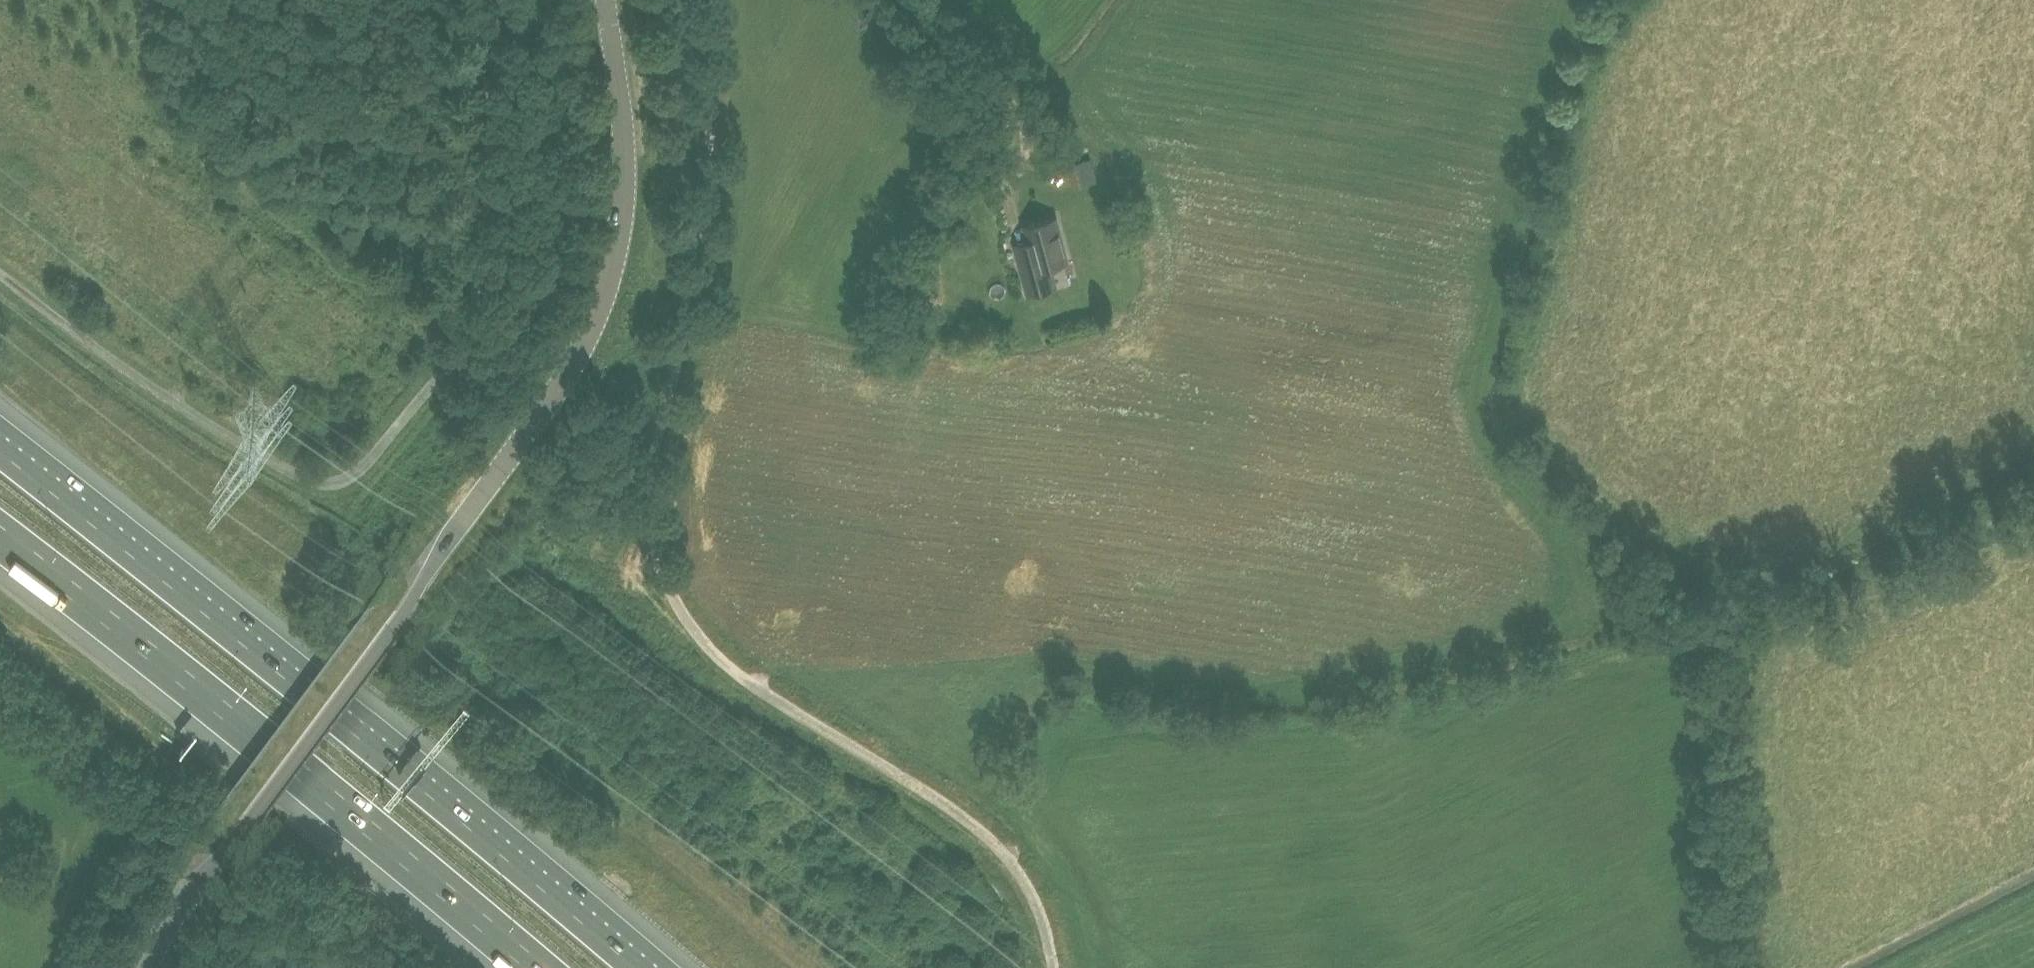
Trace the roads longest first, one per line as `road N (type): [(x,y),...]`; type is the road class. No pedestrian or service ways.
road 1 (unclassified): [(144,967),(170,910),(233,843),(393,627),(445,539),(578,361),(598,321),(624,241),(626,197),(606,0)]
road 2 (motorway): [(648,967),(304,685),(0,450)]
road 3 (motorway): [(0,536),(537,967)]

